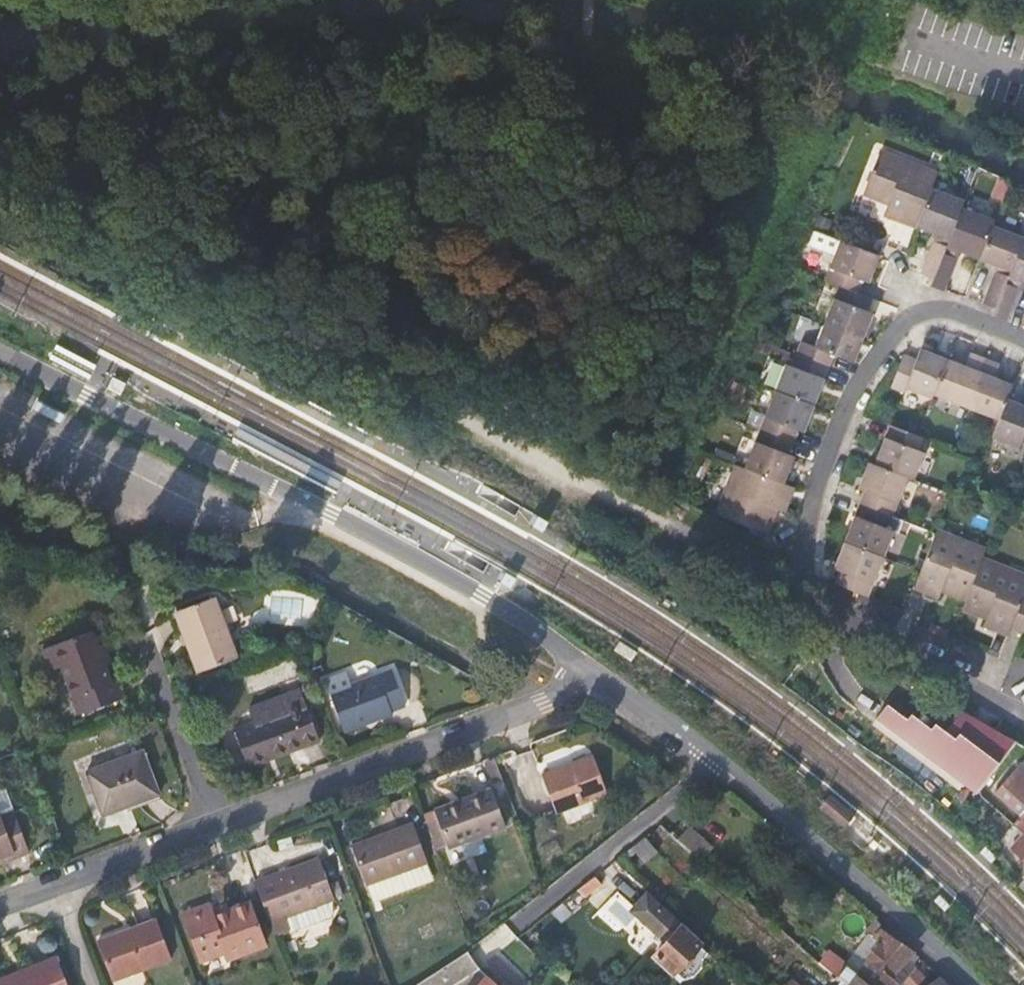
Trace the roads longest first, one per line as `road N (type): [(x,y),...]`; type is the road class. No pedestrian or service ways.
road 1 (track): [(0,172),(519,451),(717,544)]
road 2 (residential): [(583,659),(415,555),(0,353)]
road 3 (residential): [(1023,348),(959,315),(914,313),(876,353),(840,410),(794,585)]
road 4 (residential): [(583,659),(554,697),(535,706),(215,828)]
road 5 (residential): [(968,984),(713,757)]
road 6 (residential): [(794,585),(1023,722)]
road 7 (residential): [(518,925),(713,757)]
road 8 (residential): [(146,641),(215,828)]
road 9 (residential): [(215,828),(56,885)]
road 10 (residential): [(713,757),(583,659)]

